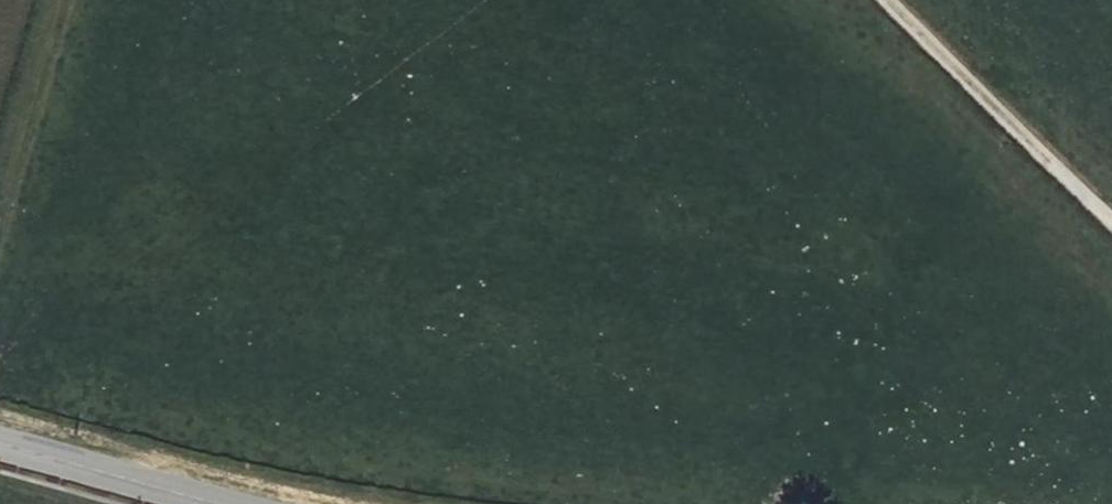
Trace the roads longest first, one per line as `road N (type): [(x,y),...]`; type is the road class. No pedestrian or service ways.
road 1 (tertiary): [(259,503),(0,439)]
road 2 (track): [(896,0),(1040,152)]

